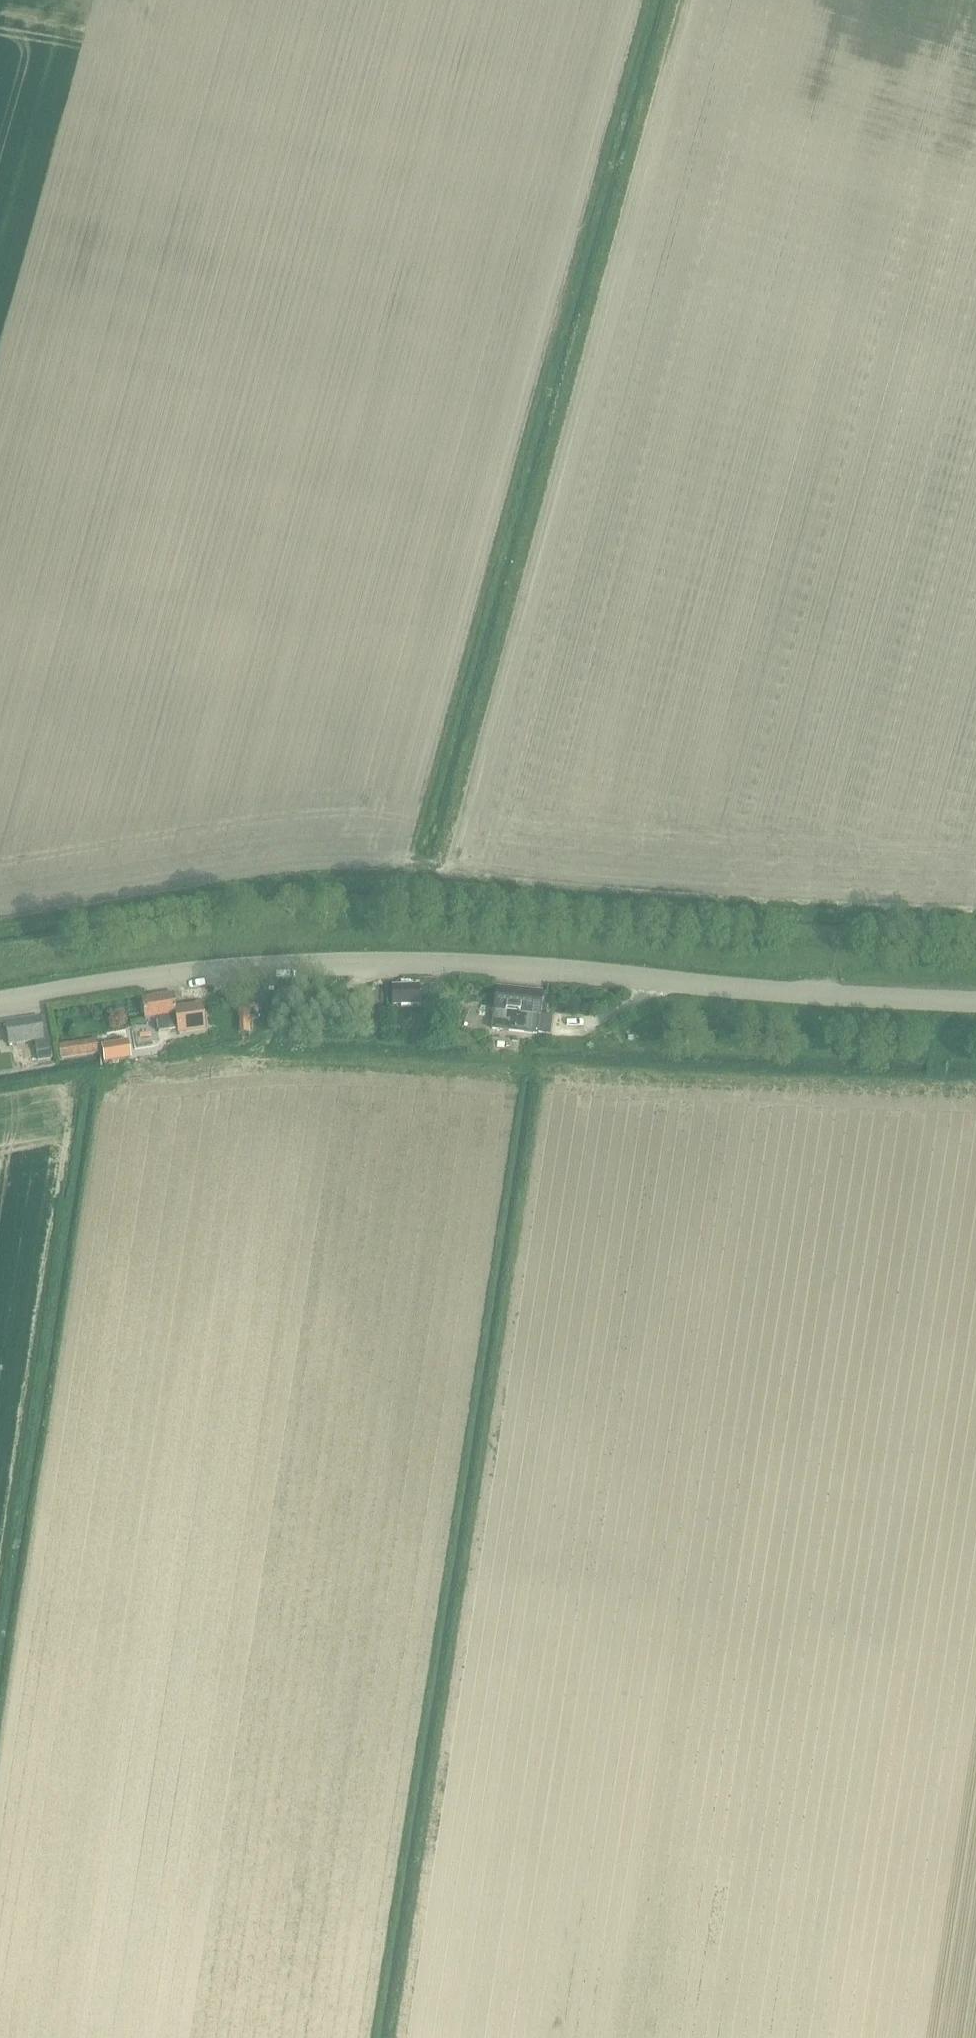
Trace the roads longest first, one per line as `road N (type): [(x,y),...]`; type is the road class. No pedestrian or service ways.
road 1 (unclassified): [(0,1001),(179,975),(353,964),(542,967),(752,990),(975,1002)]

